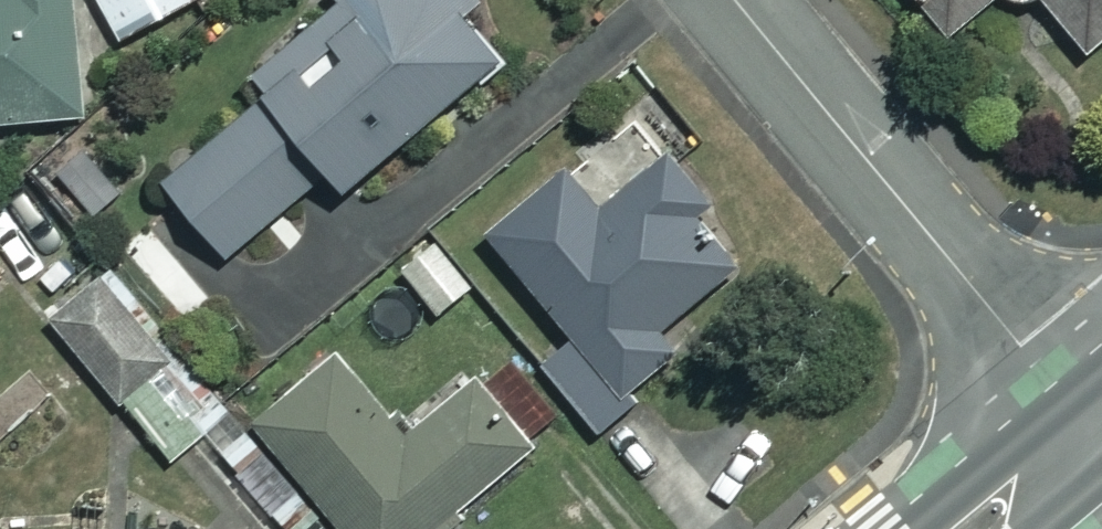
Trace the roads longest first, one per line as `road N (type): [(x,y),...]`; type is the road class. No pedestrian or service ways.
road 1 (residential): [(733,0),(1092,431)]
road 2 (secondary): [(1092,431),(977,528)]

